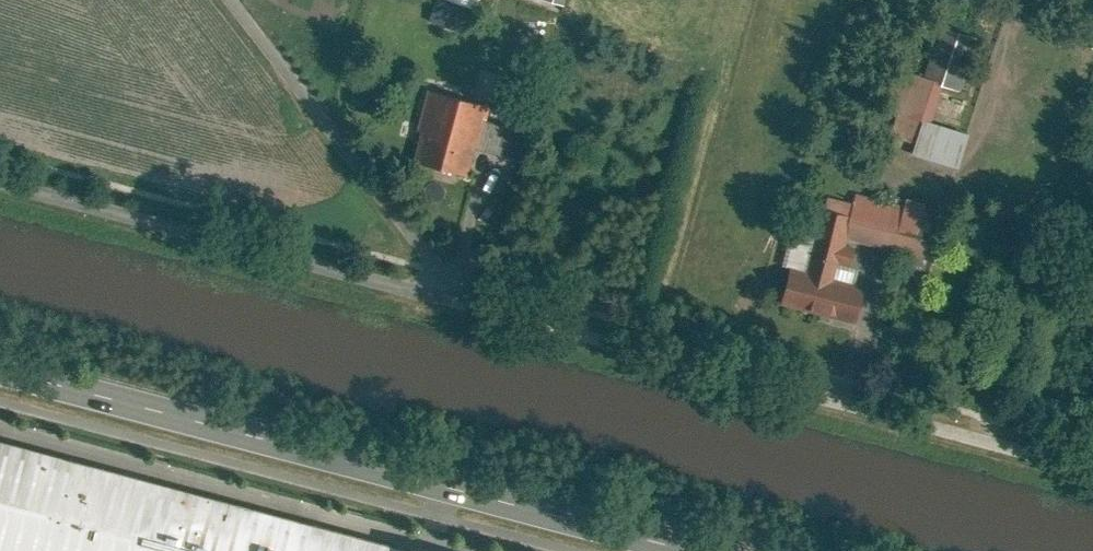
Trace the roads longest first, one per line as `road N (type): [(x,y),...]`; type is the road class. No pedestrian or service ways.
road 1 (unclassified): [(0,180),(1092,463)]
road 2 (primary): [(0,364),(701,550)]

